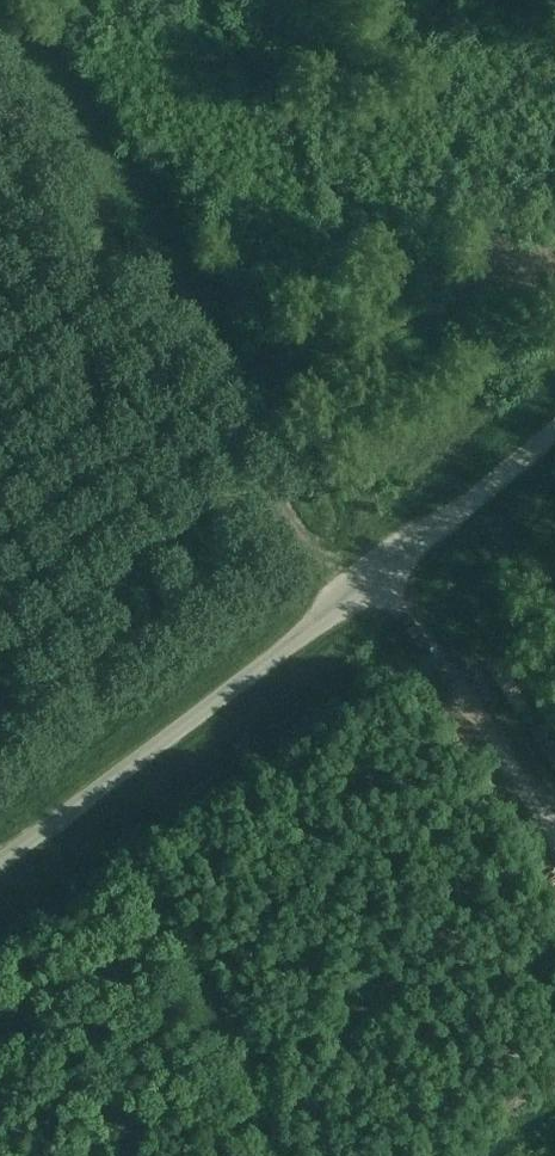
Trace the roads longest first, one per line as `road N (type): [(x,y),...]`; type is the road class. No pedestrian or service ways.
road 1 (unclassified): [(0,859),(401,562),(554,431)]
road 2 (track): [(0,104),(353,599)]
road 3 (track): [(266,1155),(219,1002),(65,815)]
road 4 (track): [(374,582),(554,839)]

